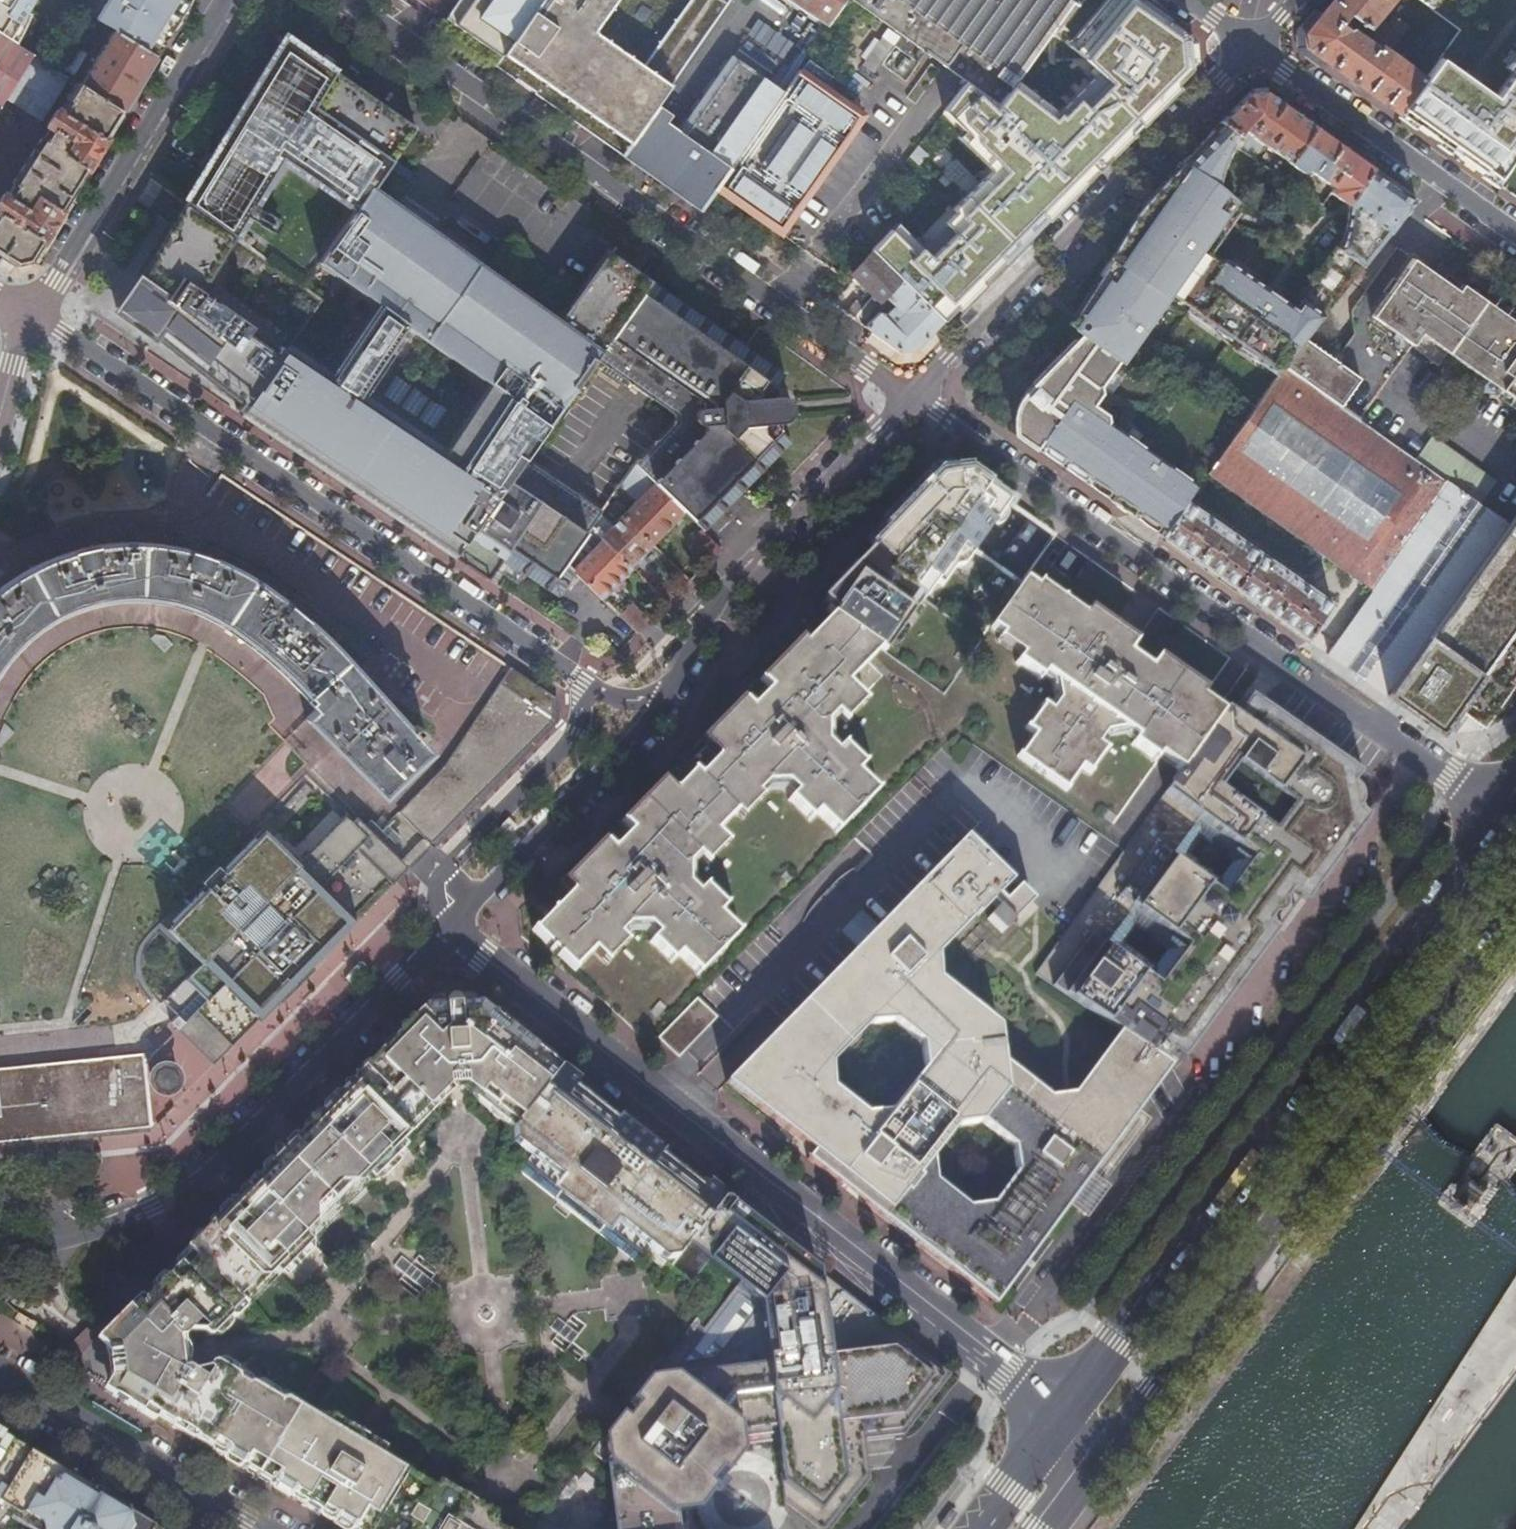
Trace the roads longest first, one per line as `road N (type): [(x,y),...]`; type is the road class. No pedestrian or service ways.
road 1 (residential): [(446,932),(1065,1418)]
road 2 (primary): [(1499,814),(1065,1418)]
road 3 (residential): [(1499,814),(906,398)]
road 4 (residential): [(906,398),(336,0)]
road 5 (primary): [(1108,1451),(1515,900)]
road 6 (residential): [(62,333),(584,682)]
road 7 (residential): [(906,398),(1252,45)]
road 8 (residential): [(72,1235),(167,1200),(228,1156),(446,932)]
road 9 (residential): [(667,694),(709,610),(906,398)]
road 10 (tertiary): [(230,0),(58,279)]
road 11 (residential): [(446,932),(667,694)]
road 12 (residential): [(1515,234),(1252,45)]
road 13 (tertiary): [(0,1370),(252,1528)]
road 14 (residential): [(584,682),(574,733),(439,875)]
road 15 (primary): [(1065,1418),(982,1528)]

